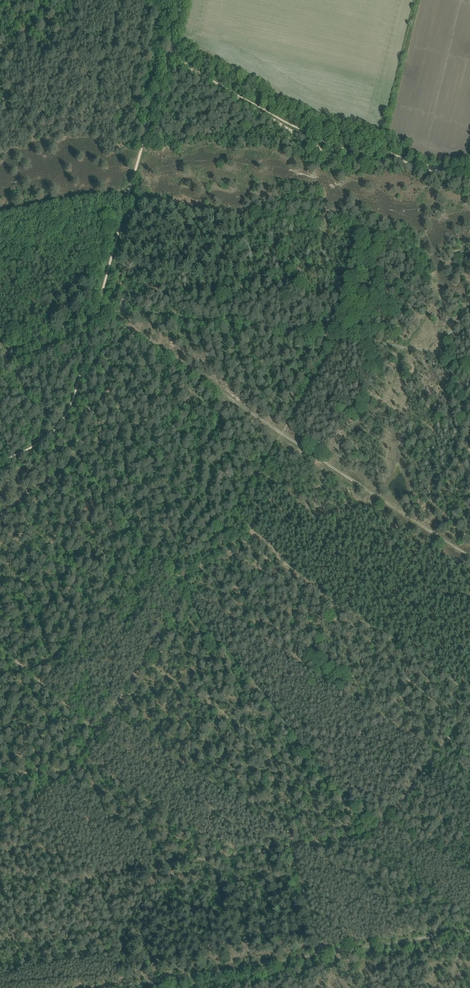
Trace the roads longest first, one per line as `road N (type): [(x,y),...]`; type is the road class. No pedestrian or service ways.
road 1 (track): [(101,315),(469,557)]
road 2 (track): [(183,591),(339,793),(469,874)]
road 3 (track): [(469,929),(103,987)]
road 4 (track): [(469,170),(325,149),(182,69),(168,52)]
road 5 (track): [(183,591),(437,756)]
road 6 (track): [(469,714),(376,829),(230,857)]
road 7 (track): [(226,526),(282,551),(359,617),(469,691)]
road 8 (track): [(230,857),(0,891)]
road 9 (track): [(299,844),(108,721)]
road 10 (track): [(226,526),(339,337)]
road 11 (track): [(0,460),(40,444),(58,425),(74,398),(96,314)]
road 12 (track): [(230,857),(81,756)]
road 13 (track): [(76,461),(183,591)]
road 14 (track): [(183,591),(97,735)]
road 15 (track): [(128,200),(168,52)]
road 16 (track): [(0,648),(97,735)]
road 17 (track): [(0,210),(94,195),(128,200)]

